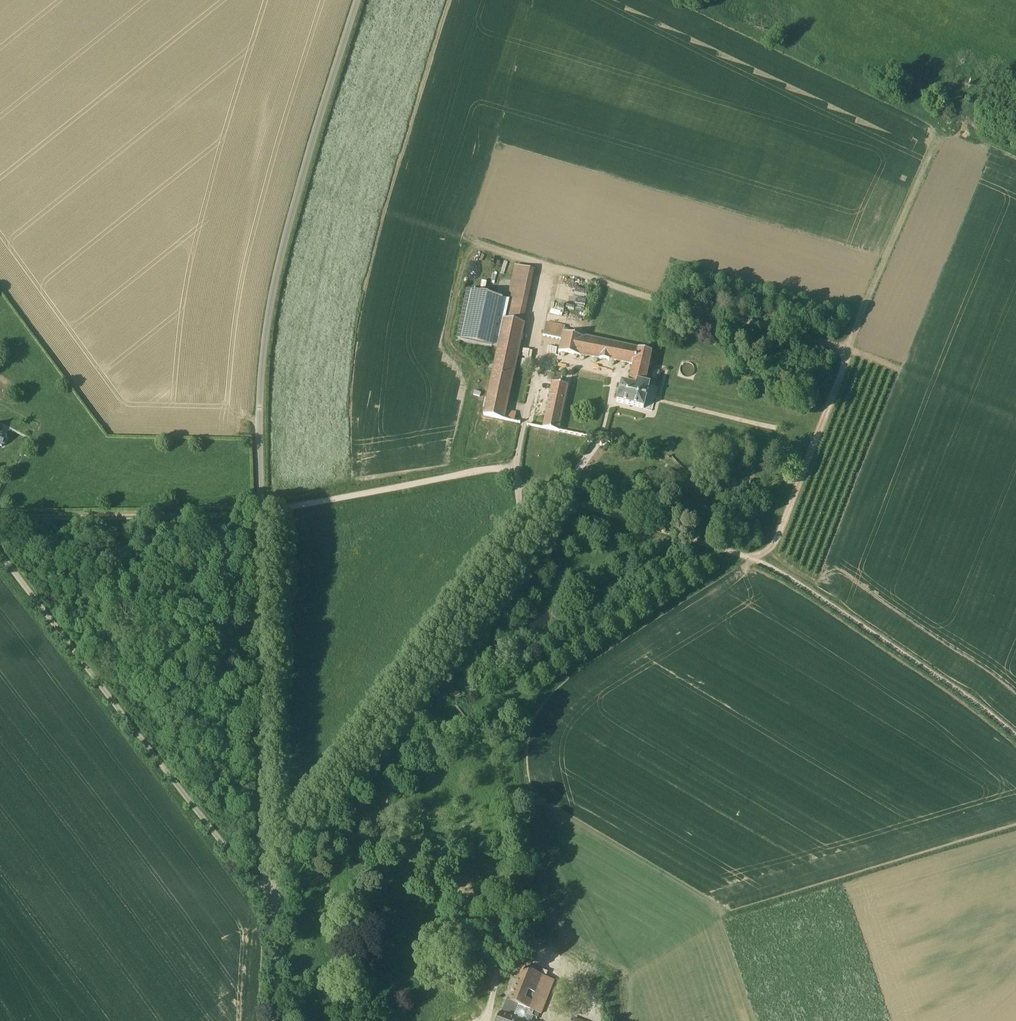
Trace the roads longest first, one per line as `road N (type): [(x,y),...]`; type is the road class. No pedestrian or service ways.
road 1 (unclassified): [(275,898),(263,824),(256,460),(264,316),(358,0)]
road 2 (track): [(509,471),(258,510),(0,521)]
road 3 (unclassified): [(275,898),(331,791),(528,533)]
road 4 (unclassified): [(275,898),(254,896),(0,557)]
road 5 (track): [(847,350),(562,272),(542,282),(531,330),(539,355)]
road 6 (track): [(1015,733),(798,576),(755,554)]
road 7 (track): [(546,702),(755,554)]
road 8 (track): [(847,350),(938,141)]
road 9 (track): [(755,554),(777,535),(847,350)]
road 10 (track): [(755,554),(559,499)]
road 11 (track): [(847,350),(1015,419)]
road 12 (unclassified): [(278,1020),(275,898)]

